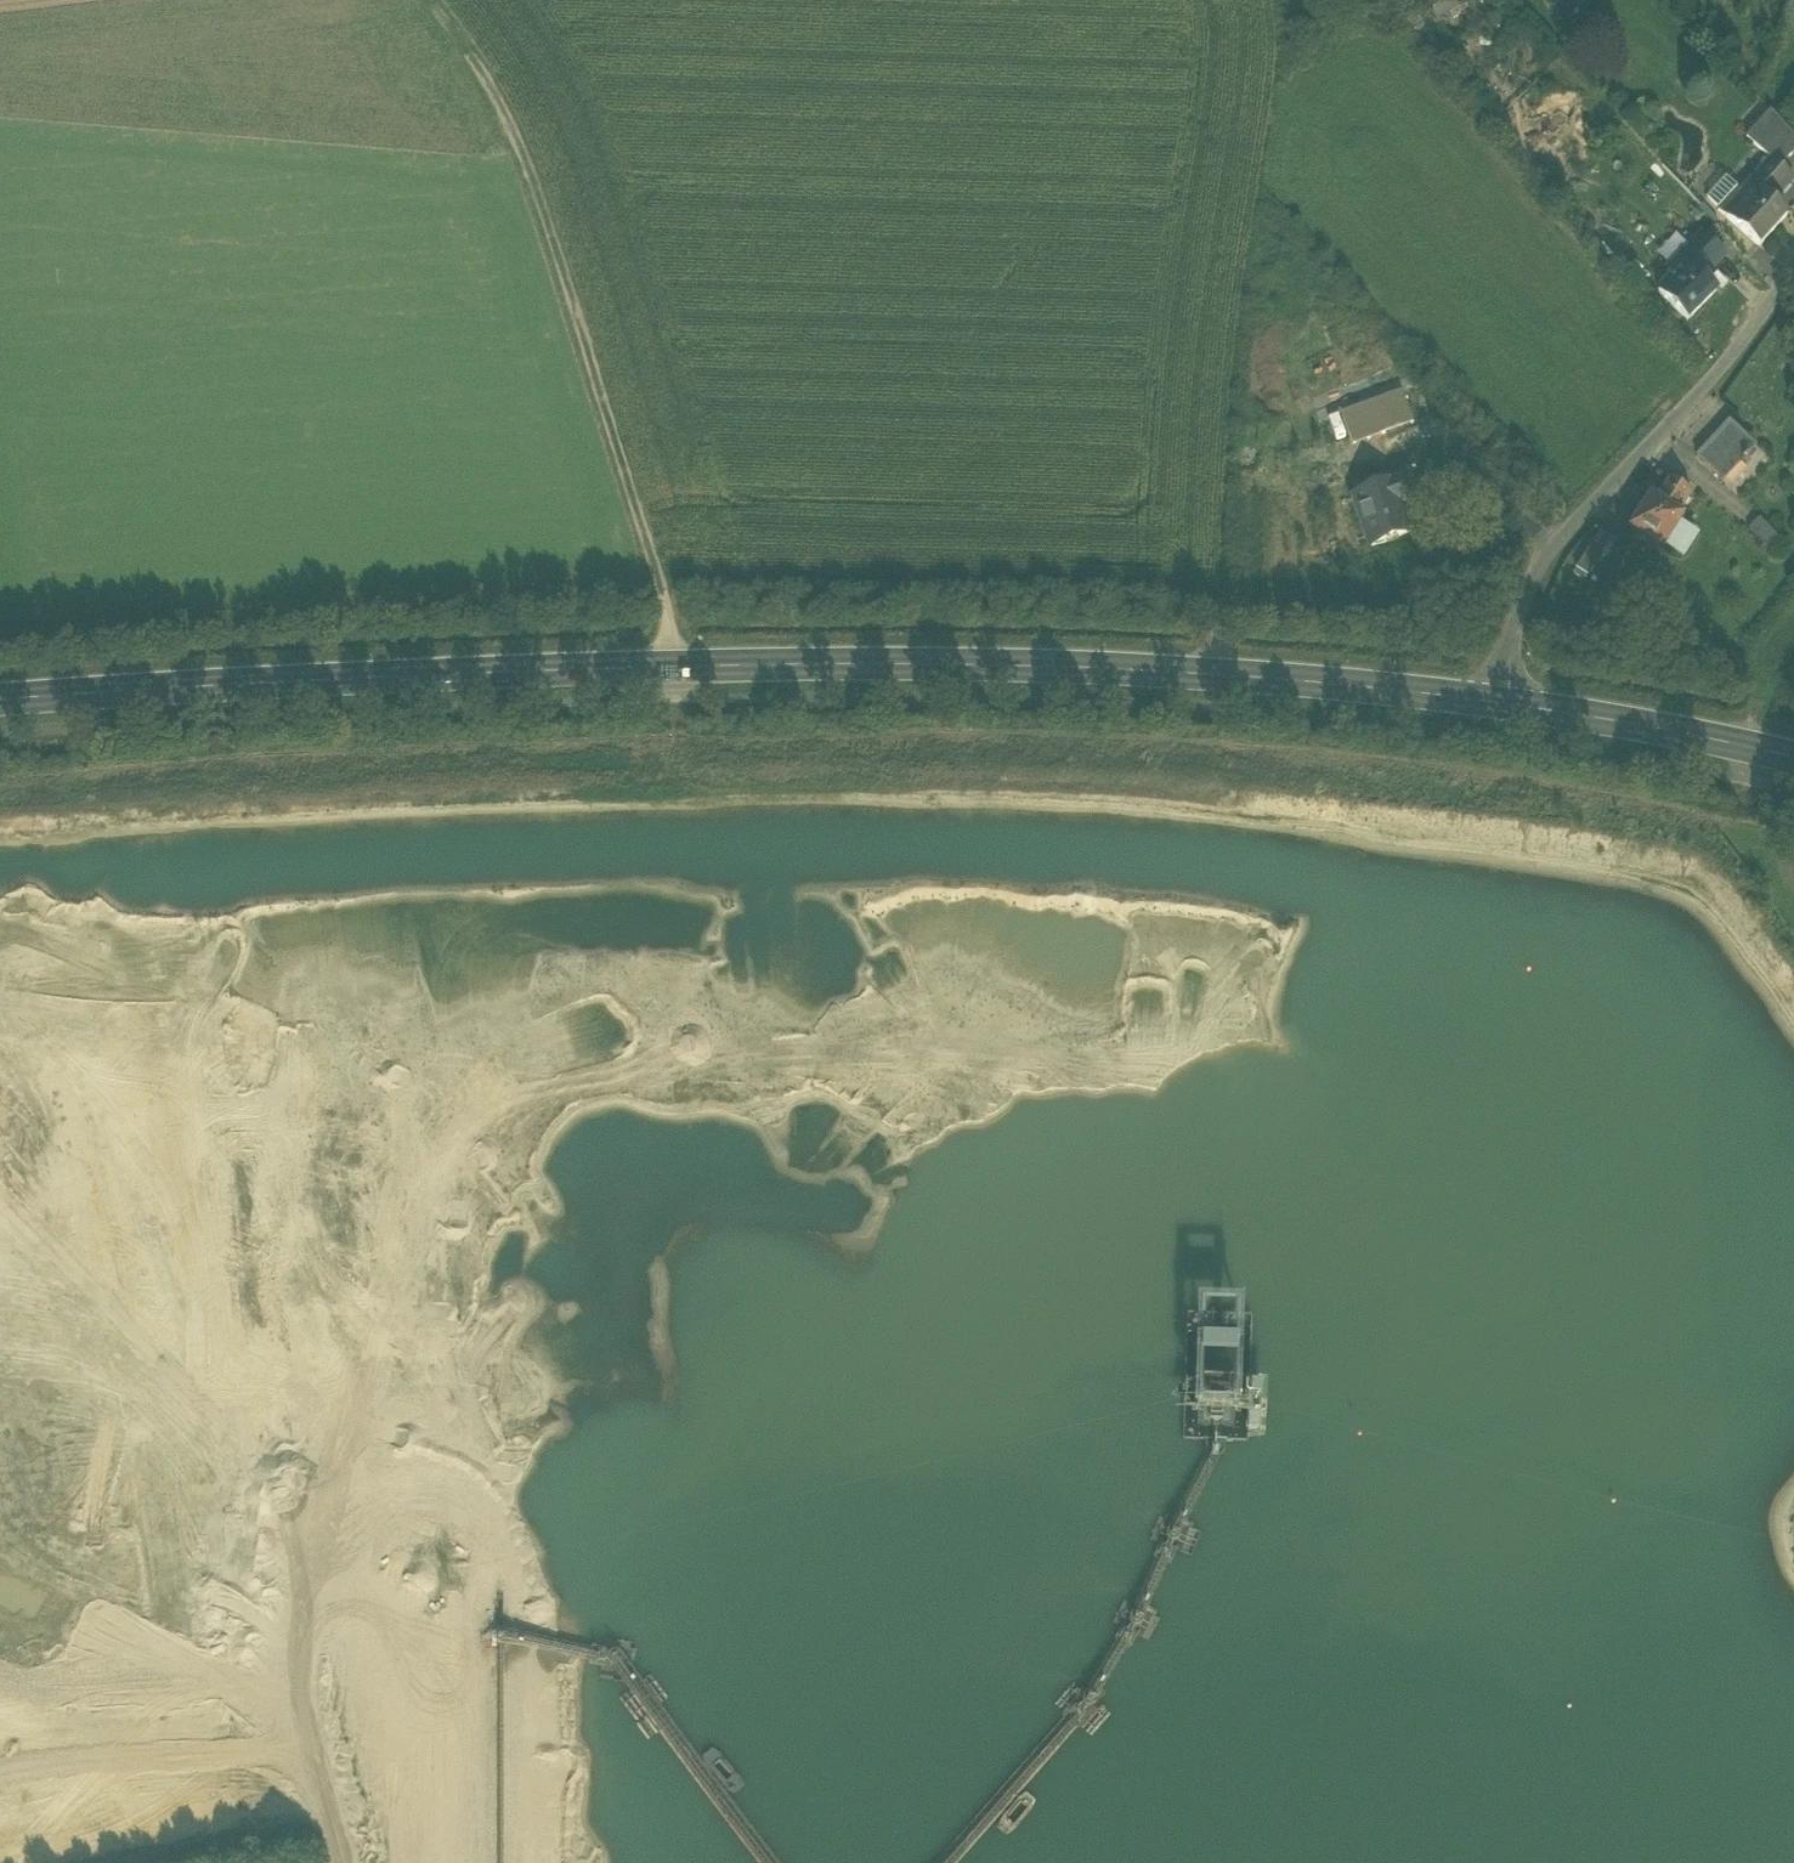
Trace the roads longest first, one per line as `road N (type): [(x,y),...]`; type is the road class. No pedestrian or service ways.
road 1 (tertiary): [(1498,698),(1179,671),(676,662),(0,702)]
road 2 (track): [(676,662),(674,608),(540,168),(501,90),(431,0)]
road 3 (unclassified): [(1498,698),(1509,637),(1555,538),(1718,371),(1793,267)]
road 4 (tertiary): [(1793,762),(1498,698)]

